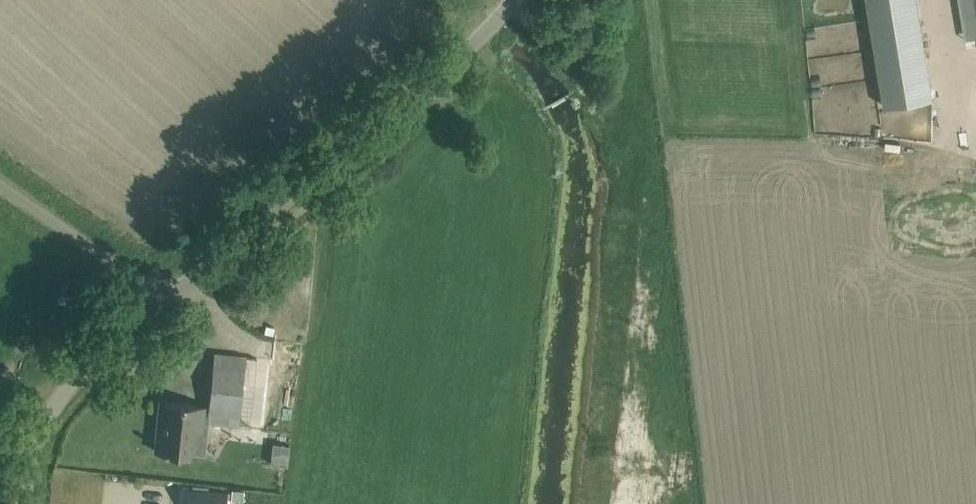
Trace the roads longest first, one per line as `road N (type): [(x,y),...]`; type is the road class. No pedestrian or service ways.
road 1 (unclassified): [(160,304),(471,45),(512,0)]
road 2 (unclassified): [(22,503),(29,459),(51,410),(86,367),(160,304)]
road 3 (unclassified): [(160,304),(0,184)]

